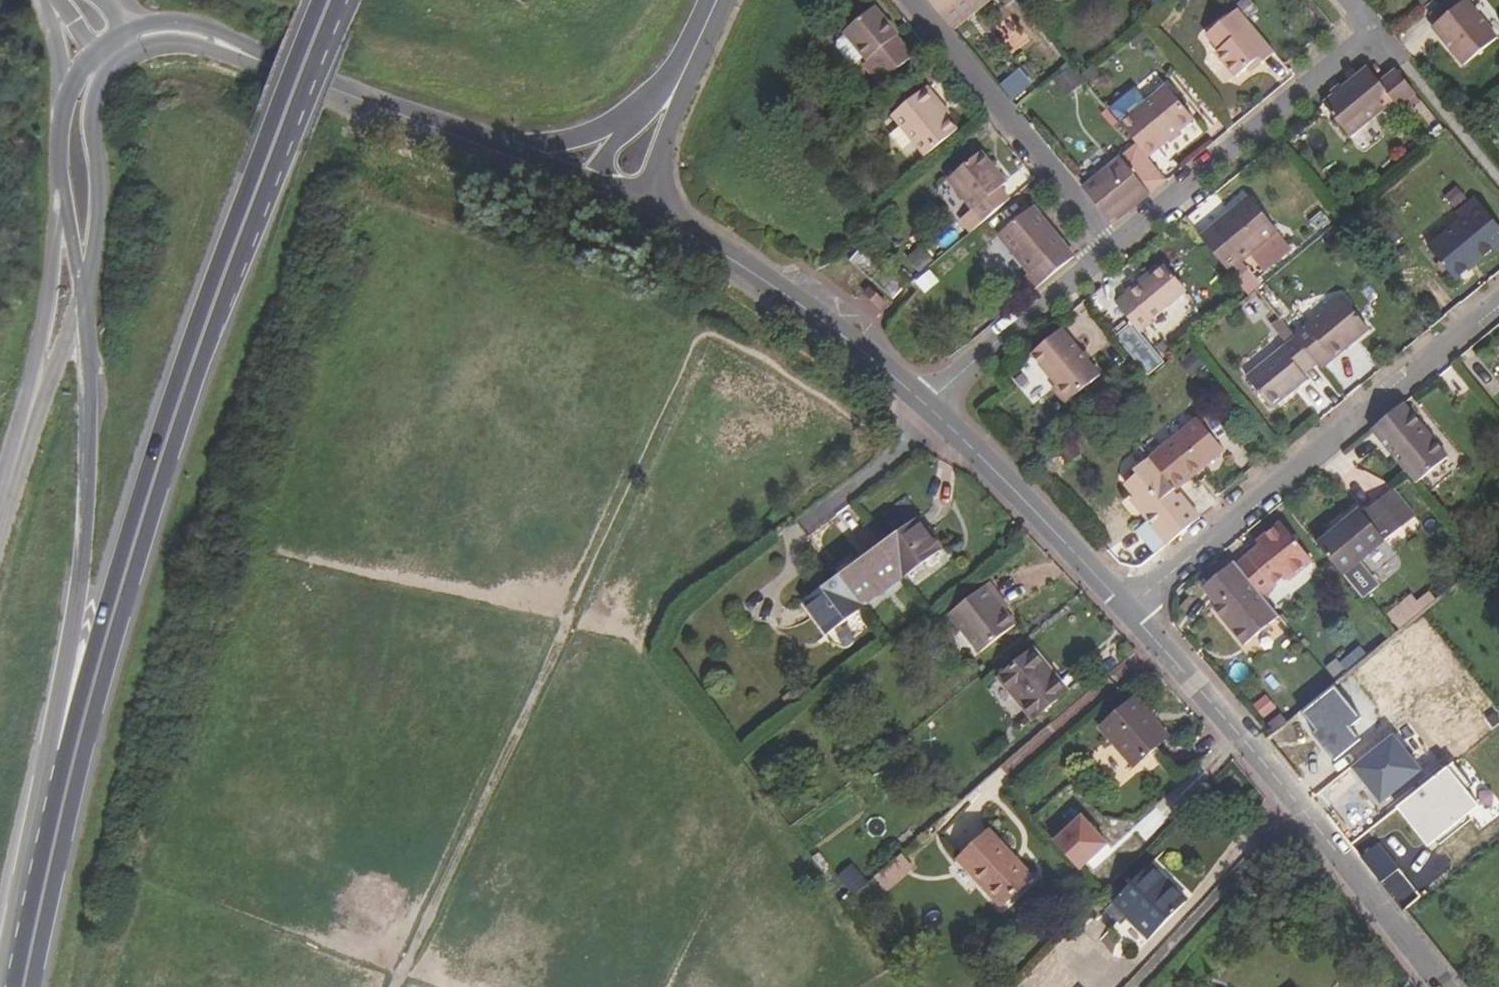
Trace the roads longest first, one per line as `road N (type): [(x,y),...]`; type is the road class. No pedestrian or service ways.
road 1 (primary): [(49,860),(181,399),(333,0)]
road 2 (tertiary): [(83,291),(88,501),(54,708),(49,860)]
road 3 (tertiary): [(1446,986),(1128,609)]
road 4 (residential): [(1128,609),(1498,300)]
road 5 (residential): [(1106,250),(1374,44),(1340,0)]
road 6 (tertiary): [(474,142),(210,39),(178,31),(127,40)]
road 7 (tertiary): [(59,144),(46,298),(10,476)]
road 8 (tertiary): [(923,401),(750,270),(648,214)]
road 9 (residential): [(1106,250),(901,0)]
road 10 (tertiary): [(1128,609),(923,401)]
road 11 (residential): [(923,401),(1106,250)]
road 12 (tertiary): [(83,291),(100,202),(91,135),(95,66)]
road 13 (tertiary): [(10,476),(83,291)]
road 14 (tertiary): [(639,108),(555,142),(474,142)]
road 15 (tertiary): [(648,214),(691,54)]
road 16 (tertiary): [(59,144),(83,291)]
road 17 (tertiary): [(596,189),(474,142)]
road 18 (primary): [(23,986),(49,860)]

